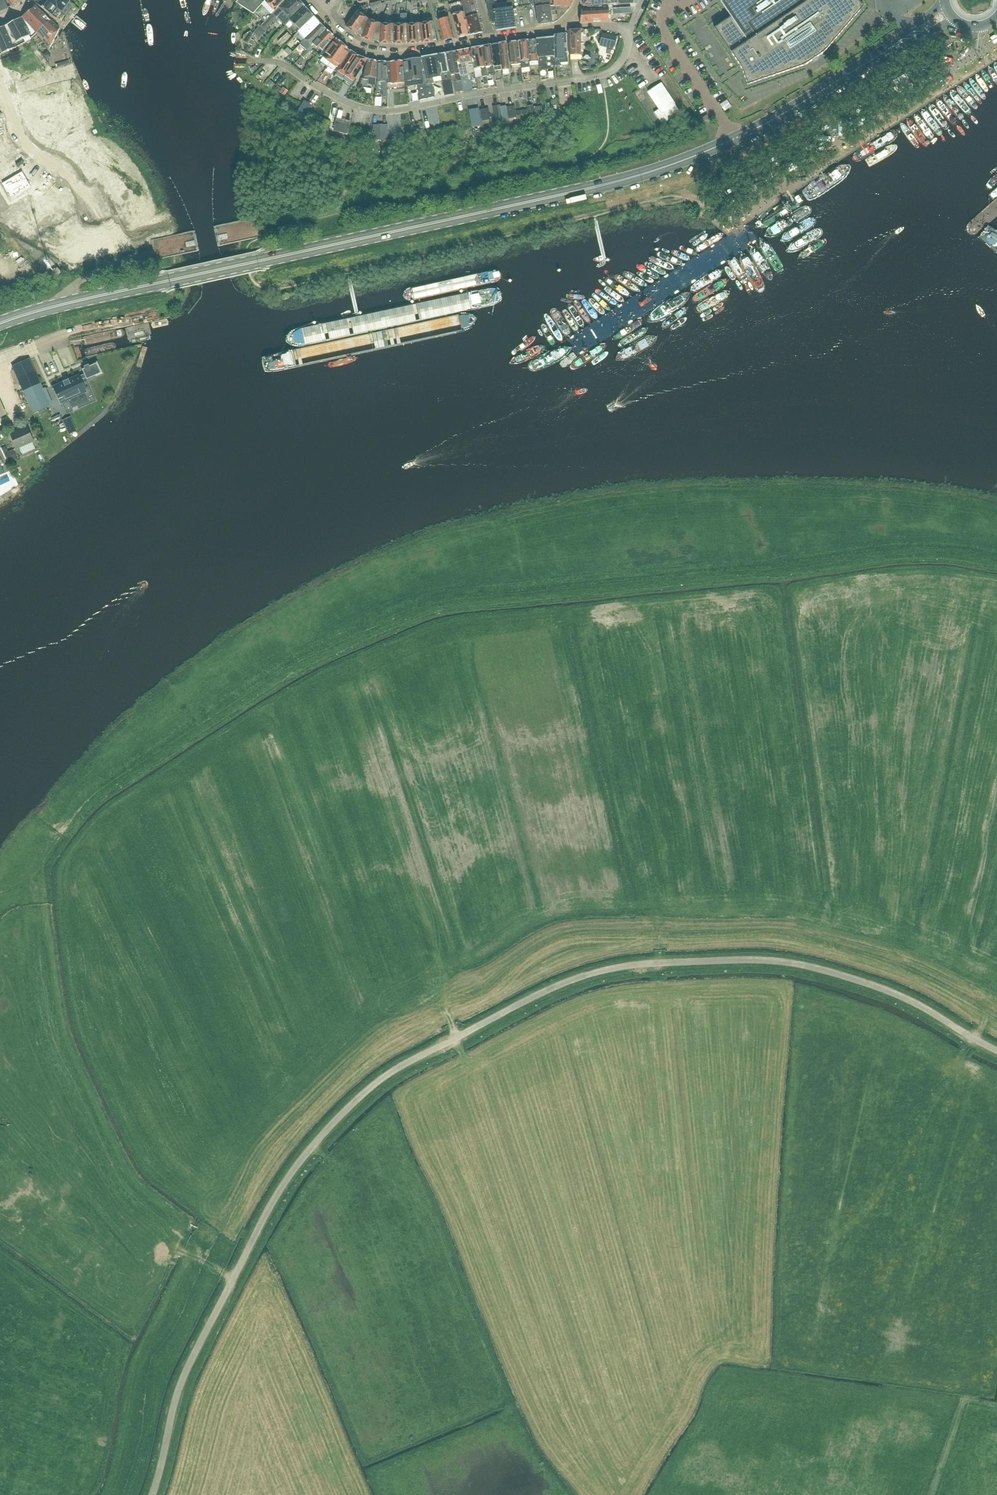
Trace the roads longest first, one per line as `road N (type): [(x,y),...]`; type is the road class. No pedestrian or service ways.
road 1 (unclassified): [(150,1494),(191,1361),(274,1203),(334,1124),(442,1047),(588,978),(668,964),(782,963),(892,995),(996,1055)]
road 2 (primary): [(0,323),(643,174),(751,131),(882,53)]
road 3 (residential): [(247,61),(279,62),(362,110),(401,111),(601,76),(624,58),(629,29)]
road 4 (unclassified): [(718,223),(977,53)]
road 5 (residential): [(489,40),(377,56),(345,41),(320,11)]
road 6 (residential): [(100,226),(75,178),(22,139),(0,76)]

